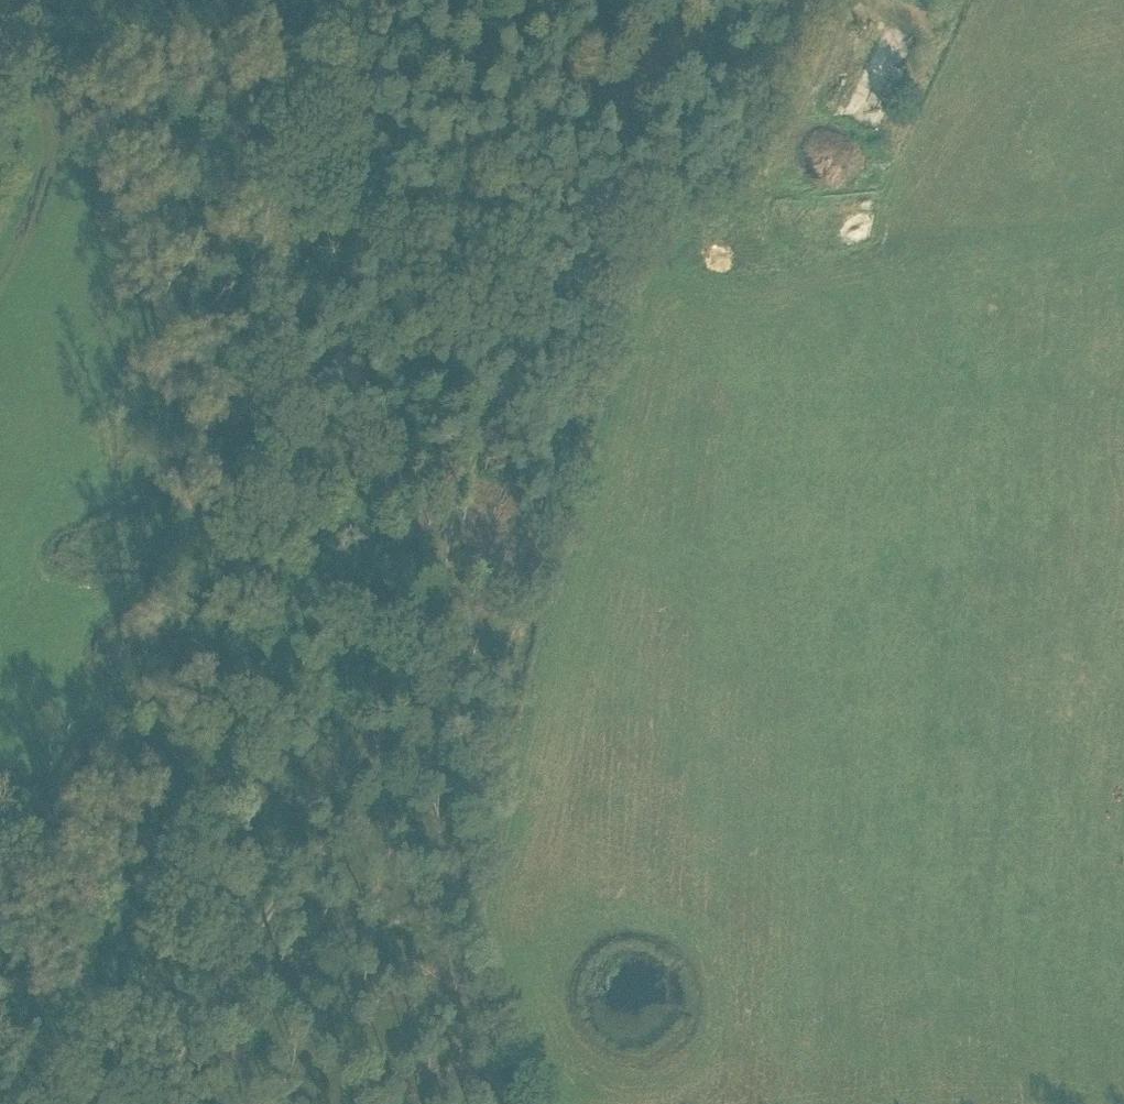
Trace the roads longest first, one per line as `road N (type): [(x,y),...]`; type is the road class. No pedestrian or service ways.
road 1 (track): [(153,1103),(242,920),(307,848),(355,819),(414,749),(432,675),(446,536),(468,476),(546,346),(588,279),(633,234),(698,205),(734,167),(786,76),(816,0)]
road 2 (track): [(369,0),(241,38),(156,53),(0,36)]

